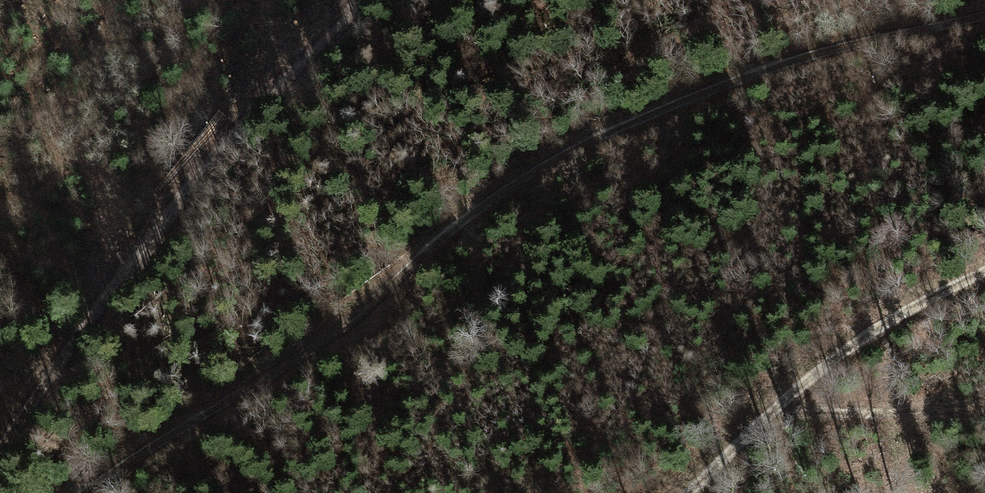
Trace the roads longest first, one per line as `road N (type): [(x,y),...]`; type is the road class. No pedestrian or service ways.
road 1 (track): [(984,19),(820,57),(555,155),(442,229),(273,373),(92,492)]
road 2 (track): [(365,0),(265,91),(0,451)]
road 3 (track): [(693,492),(774,410),(889,319),(984,274)]

